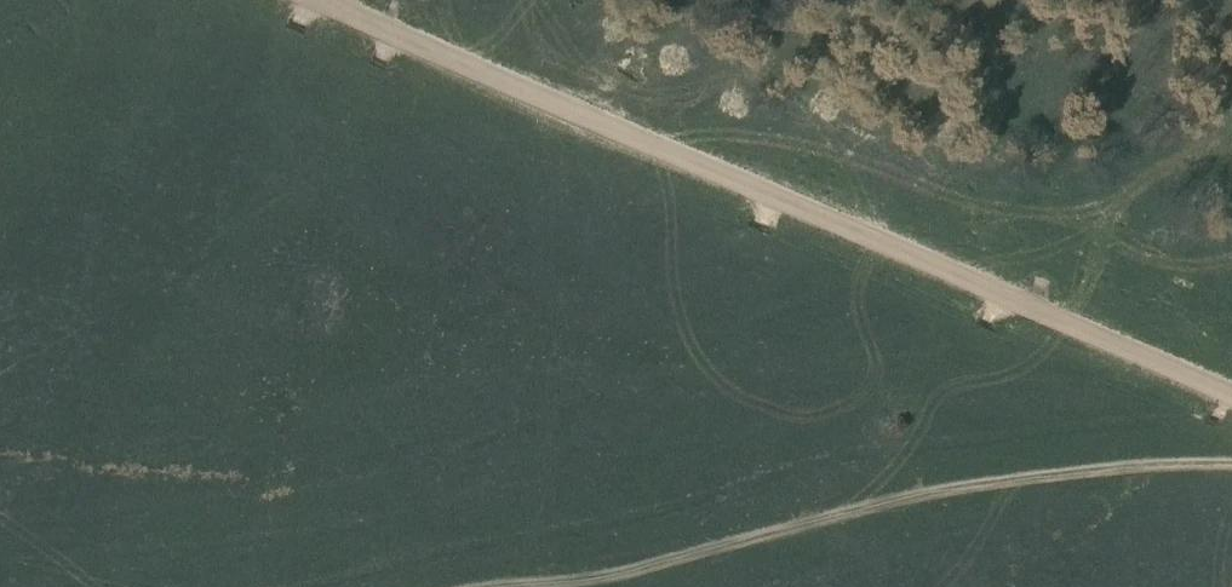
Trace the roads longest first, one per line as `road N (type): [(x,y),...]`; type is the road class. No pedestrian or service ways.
road 1 (track): [(317,0),(1231,395)]
road 2 (track): [(1231,463),(946,489),(608,577),(499,586)]

